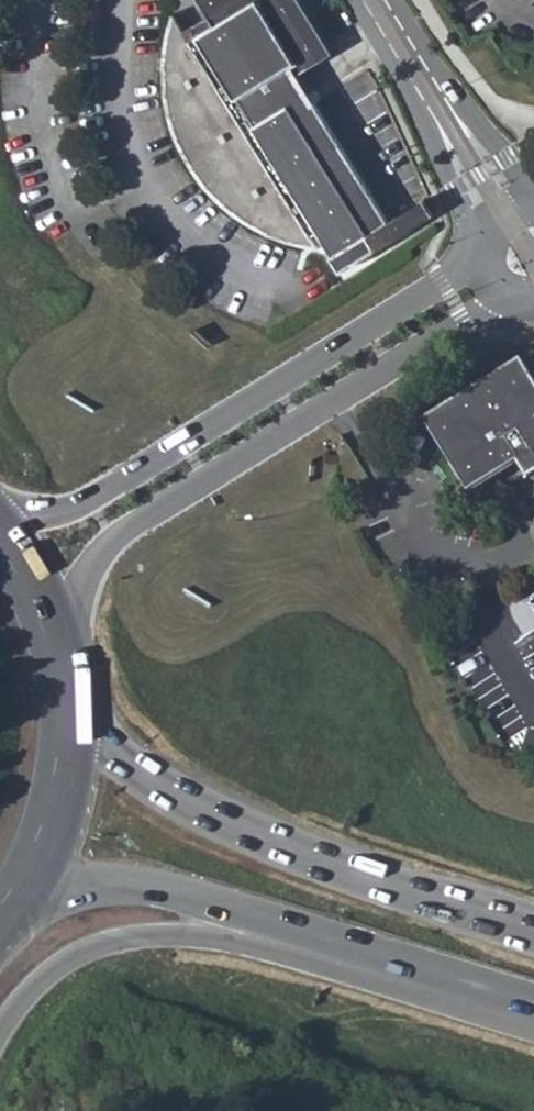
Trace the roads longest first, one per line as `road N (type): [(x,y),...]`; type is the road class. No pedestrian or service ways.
road 1 (tertiary): [(52,626),(84,578),(140,522),(512,300)]
road 2 (tertiary): [(479,257),(76,510),(0,532)]
road 3 (primary): [(533,935),(183,811),(70,725)]
road 4 (trunk): [(0,1033),(44,978),(73,958),(147,935),(406,968)]
road 5 (primary): [(24,892),(105,884),(179,895),(406,968)]
road 6 (tertiary): [(506,209),(377,0)]
road 7 (residential): [(491,567),(452,561),(404,521),(394,499),(415,449)]
road 8 (primary): [(24,892),(59,812),(70,725)]
road 9 (residential): [(491,567),(492,645),(533,704)]
road 10 (primary): [(406,968),(533,1008)]

